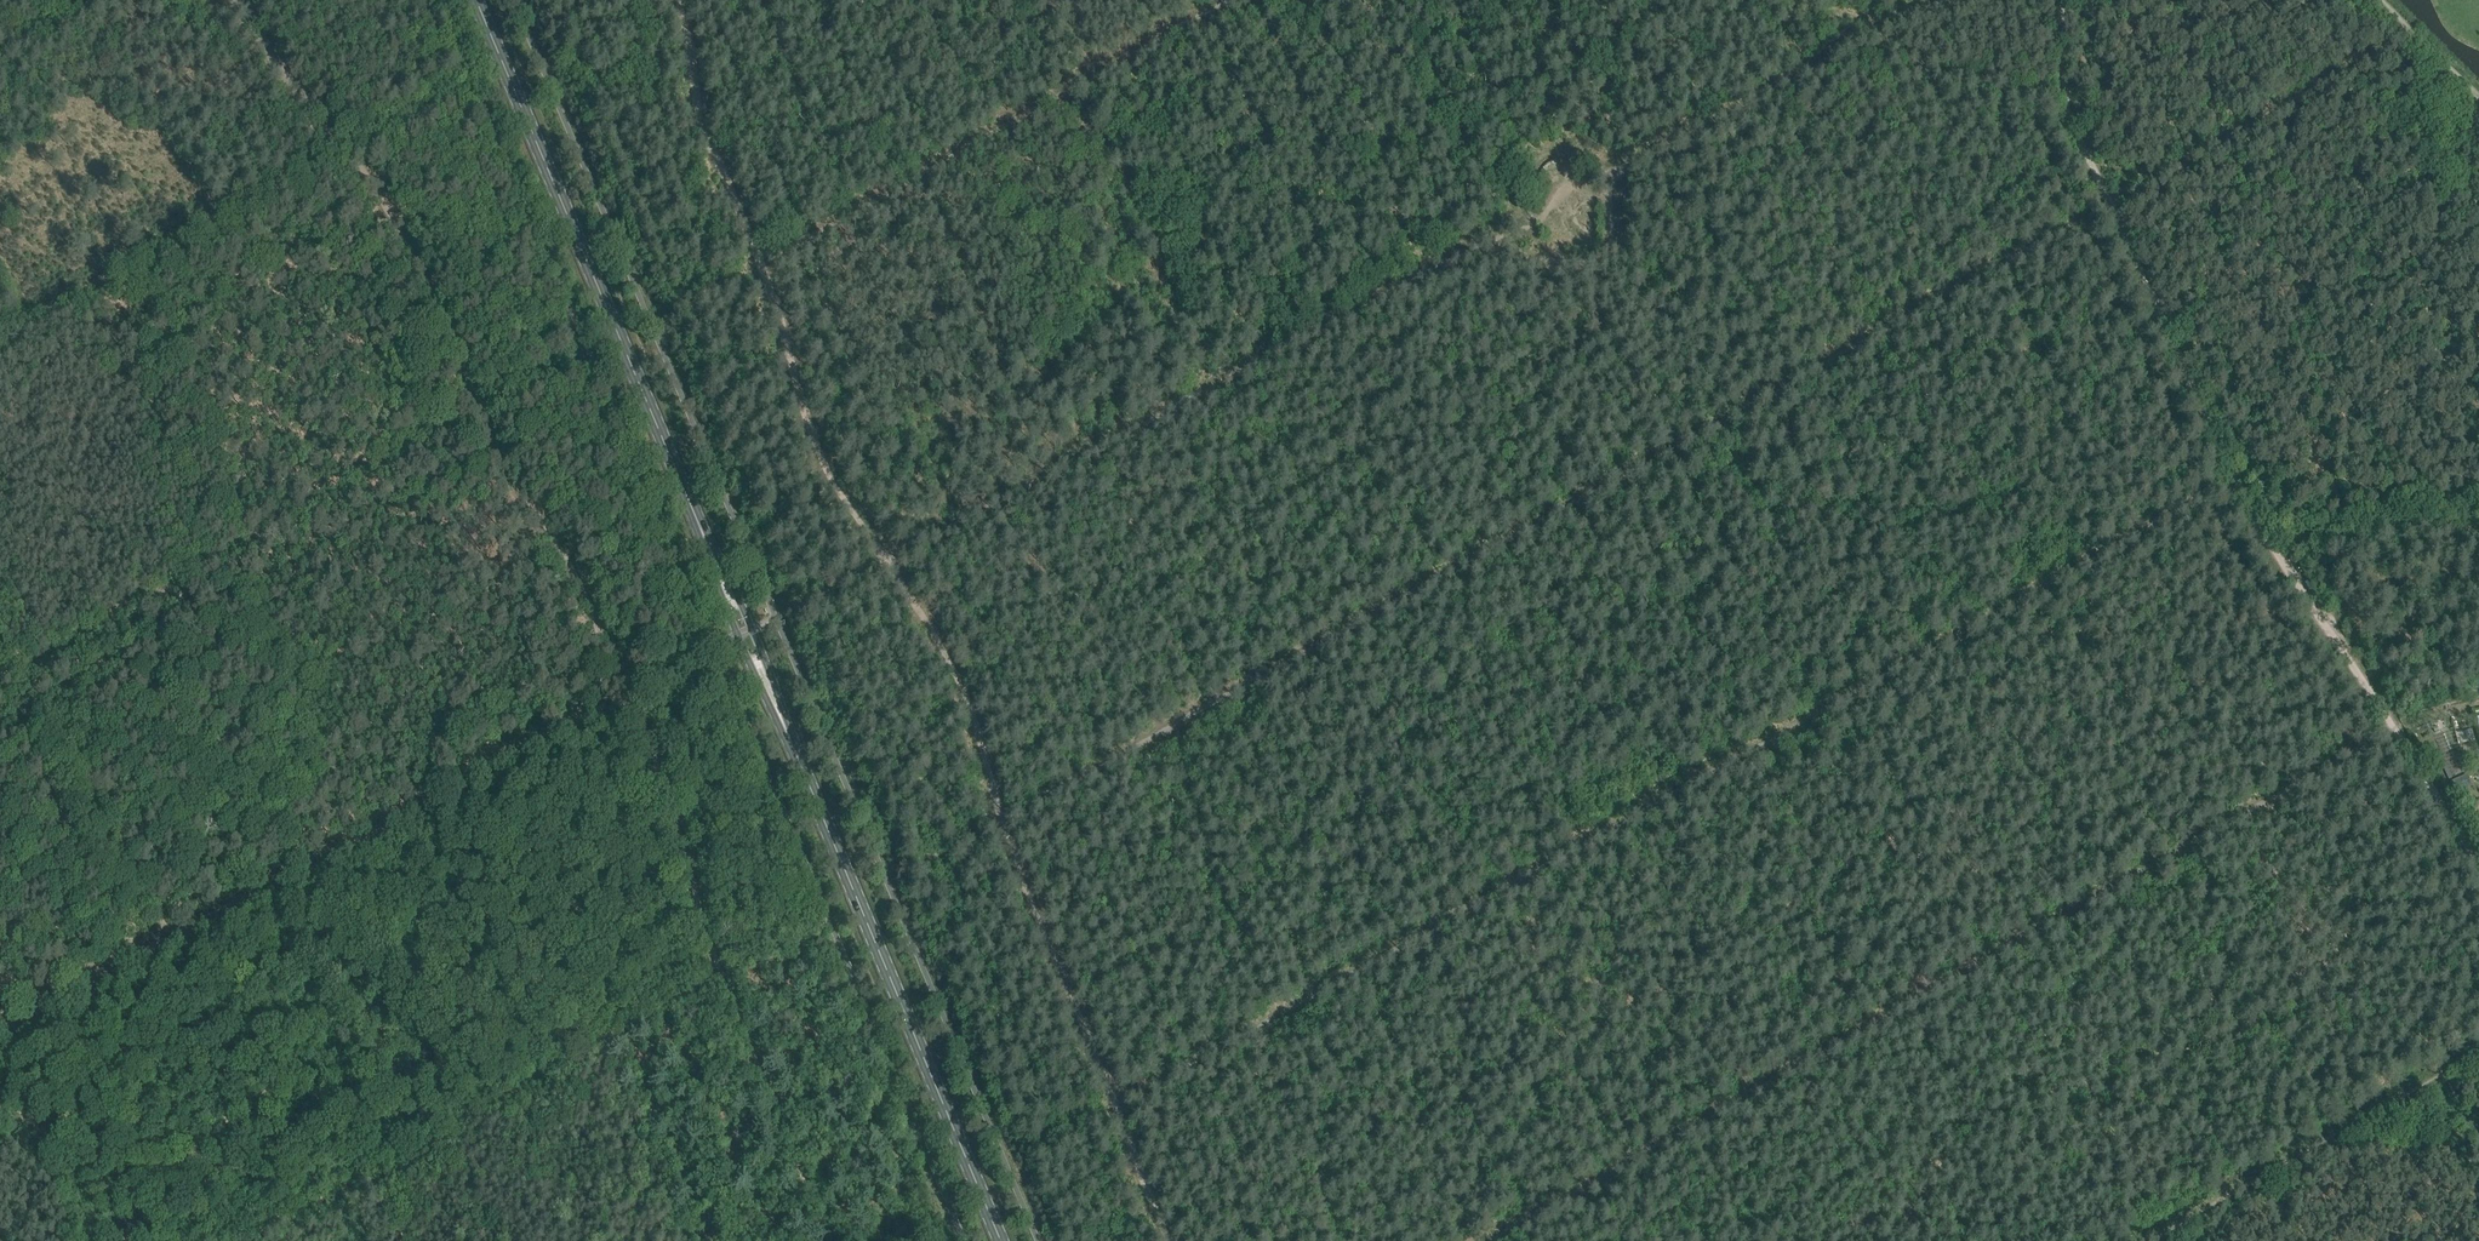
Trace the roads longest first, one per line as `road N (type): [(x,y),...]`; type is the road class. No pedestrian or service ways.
road 1 (track): [(1118,1103),(2230,477)]
road 2 (track): [(2083,217),(998,816)]
road 3 (track): [(1936,0),(1758,84),(1667,145),(936,532)]
road 4 (track): [(2354,734),(1460,1240)]
road 5 (track): [(2478,872),(2291,573),(2177,355),(2065,107),(2064,86)]
road 6 (secondary): [(719,571),(477,0)]
road 7 (secondary): [(999,1240),(775,703)]
road 8 (track): [(625,694),(165,940)]
road 9 (track): [(2110,204),(2412,24)]
road 10 (track): [(165,940),(0,1028)]
road 11 (secondary): [(719,571),(728,614),(775,703)]
road 12 (secondary): [(775,703),(761,650),(719,571)]

